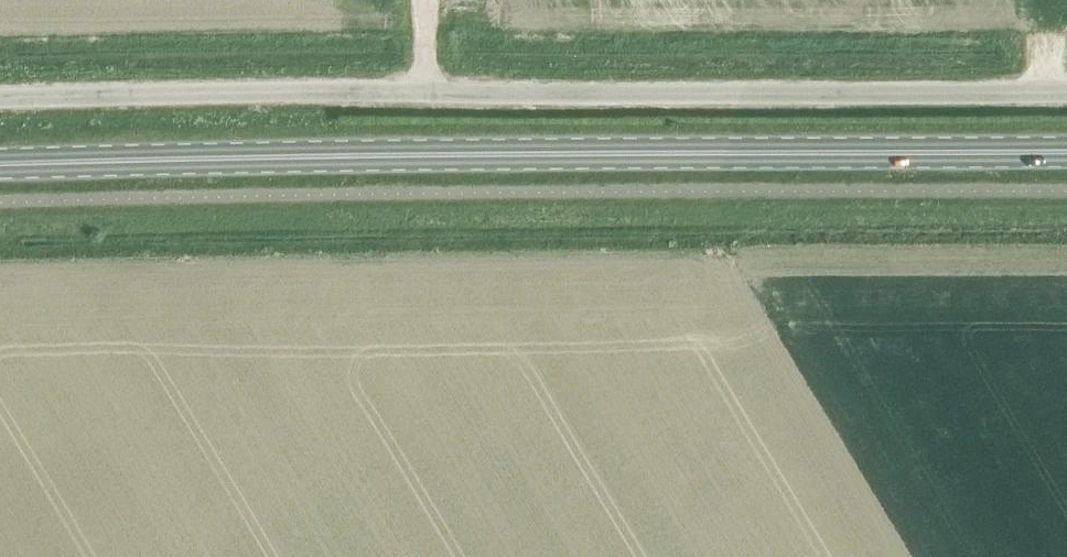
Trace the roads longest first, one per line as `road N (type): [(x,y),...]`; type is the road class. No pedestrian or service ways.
road 1 (primary): [(0,164),(1066,151)]
road 2 (unclassified): [(0,96),(1066,91)]

